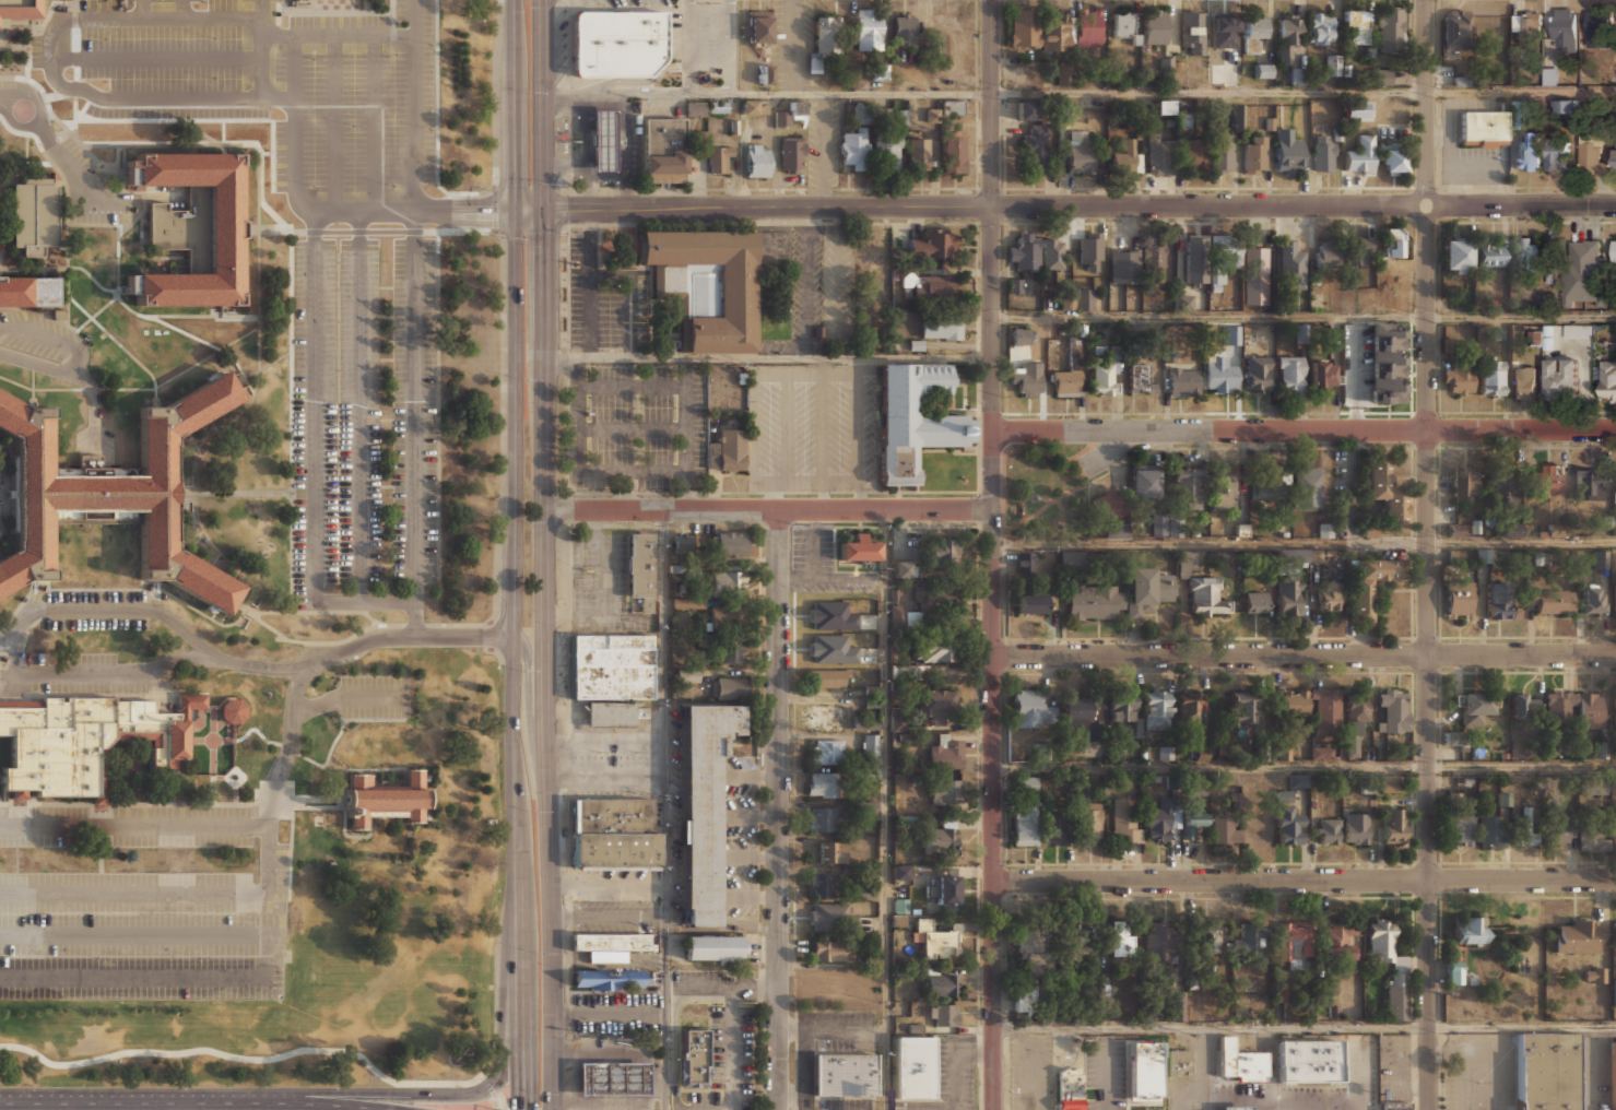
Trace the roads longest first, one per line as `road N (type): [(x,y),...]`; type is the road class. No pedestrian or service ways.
road 1 (residential): [(1426,0),(1429,1109)]
road 2 (tertiary): [(991,0),(993,1109)]
road 3 (residential): [(542,209),(1615,206)]
road 4 (secondary): [(554,1105),(542,209)]
road 5 (residential): [(1615,880),(993,883)]
road 6 (residential): [(1615,655),(993,657)]
road 7 (residential): [(1615,431),(993,433)]
road 8 (residential): [(778,510),(779,1109)]
road 9 (secondary): [(515,637),(523,1109)]
road 10 (primary): [(522,873),(504,957),(502,1053),(487,1084),(463,1093),(317,1093),(246,1103)]
road 11 (residential): [(544,510),(993,510)]
road 12 (secondary): [(515,209),(515,637)]
road 13 (primary): [(367,1109),(0,1105)]
road 14 (secondary): [(542,209),(543,0)]
road 15 (secondary): [(515,0),(515,209)]
road 16 (secondary): [(549,795),(530,715),(527,652),(515,637)]

